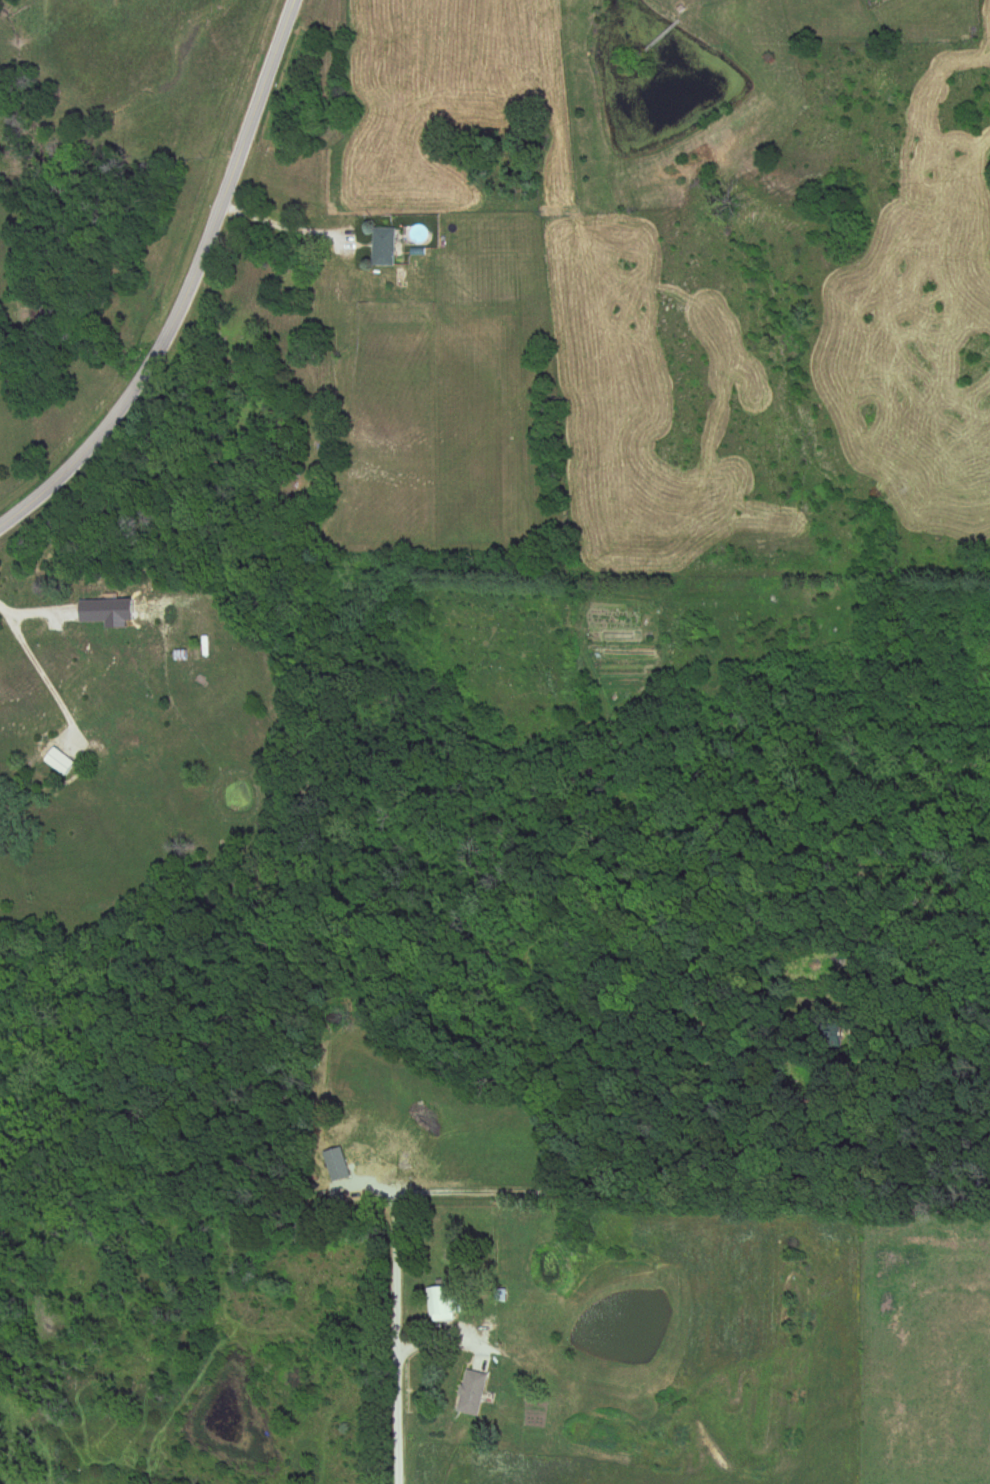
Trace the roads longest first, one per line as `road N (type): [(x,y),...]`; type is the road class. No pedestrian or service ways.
road 1 (tertiary): [(0,527),(84,457),(155,359),(205,247),(293,0)]
road 2 (residential): [(406,1483),(398,1198)]

